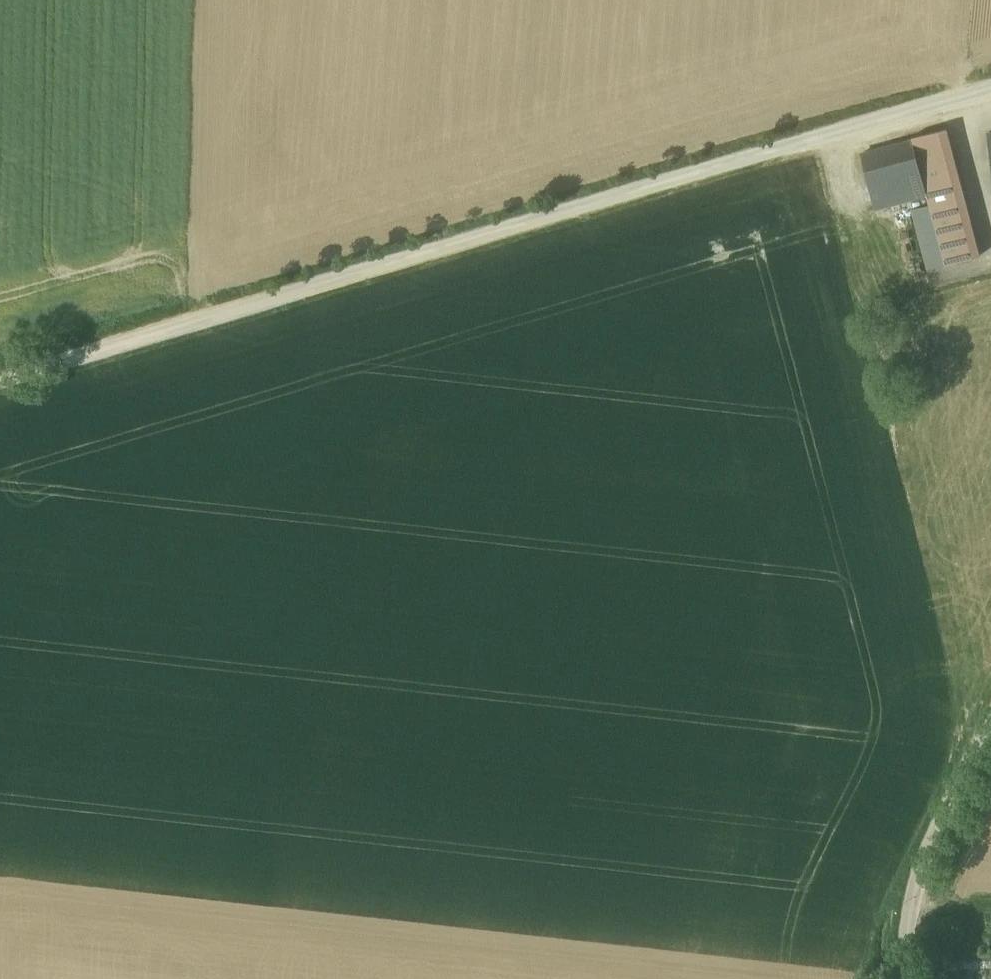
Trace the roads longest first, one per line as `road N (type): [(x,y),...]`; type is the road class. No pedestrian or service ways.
road 1 (unclassified): [(0,376),(990,87)]
road 2 (unclassified): [(906,978),(906,931),(924,856),(990,723)]

